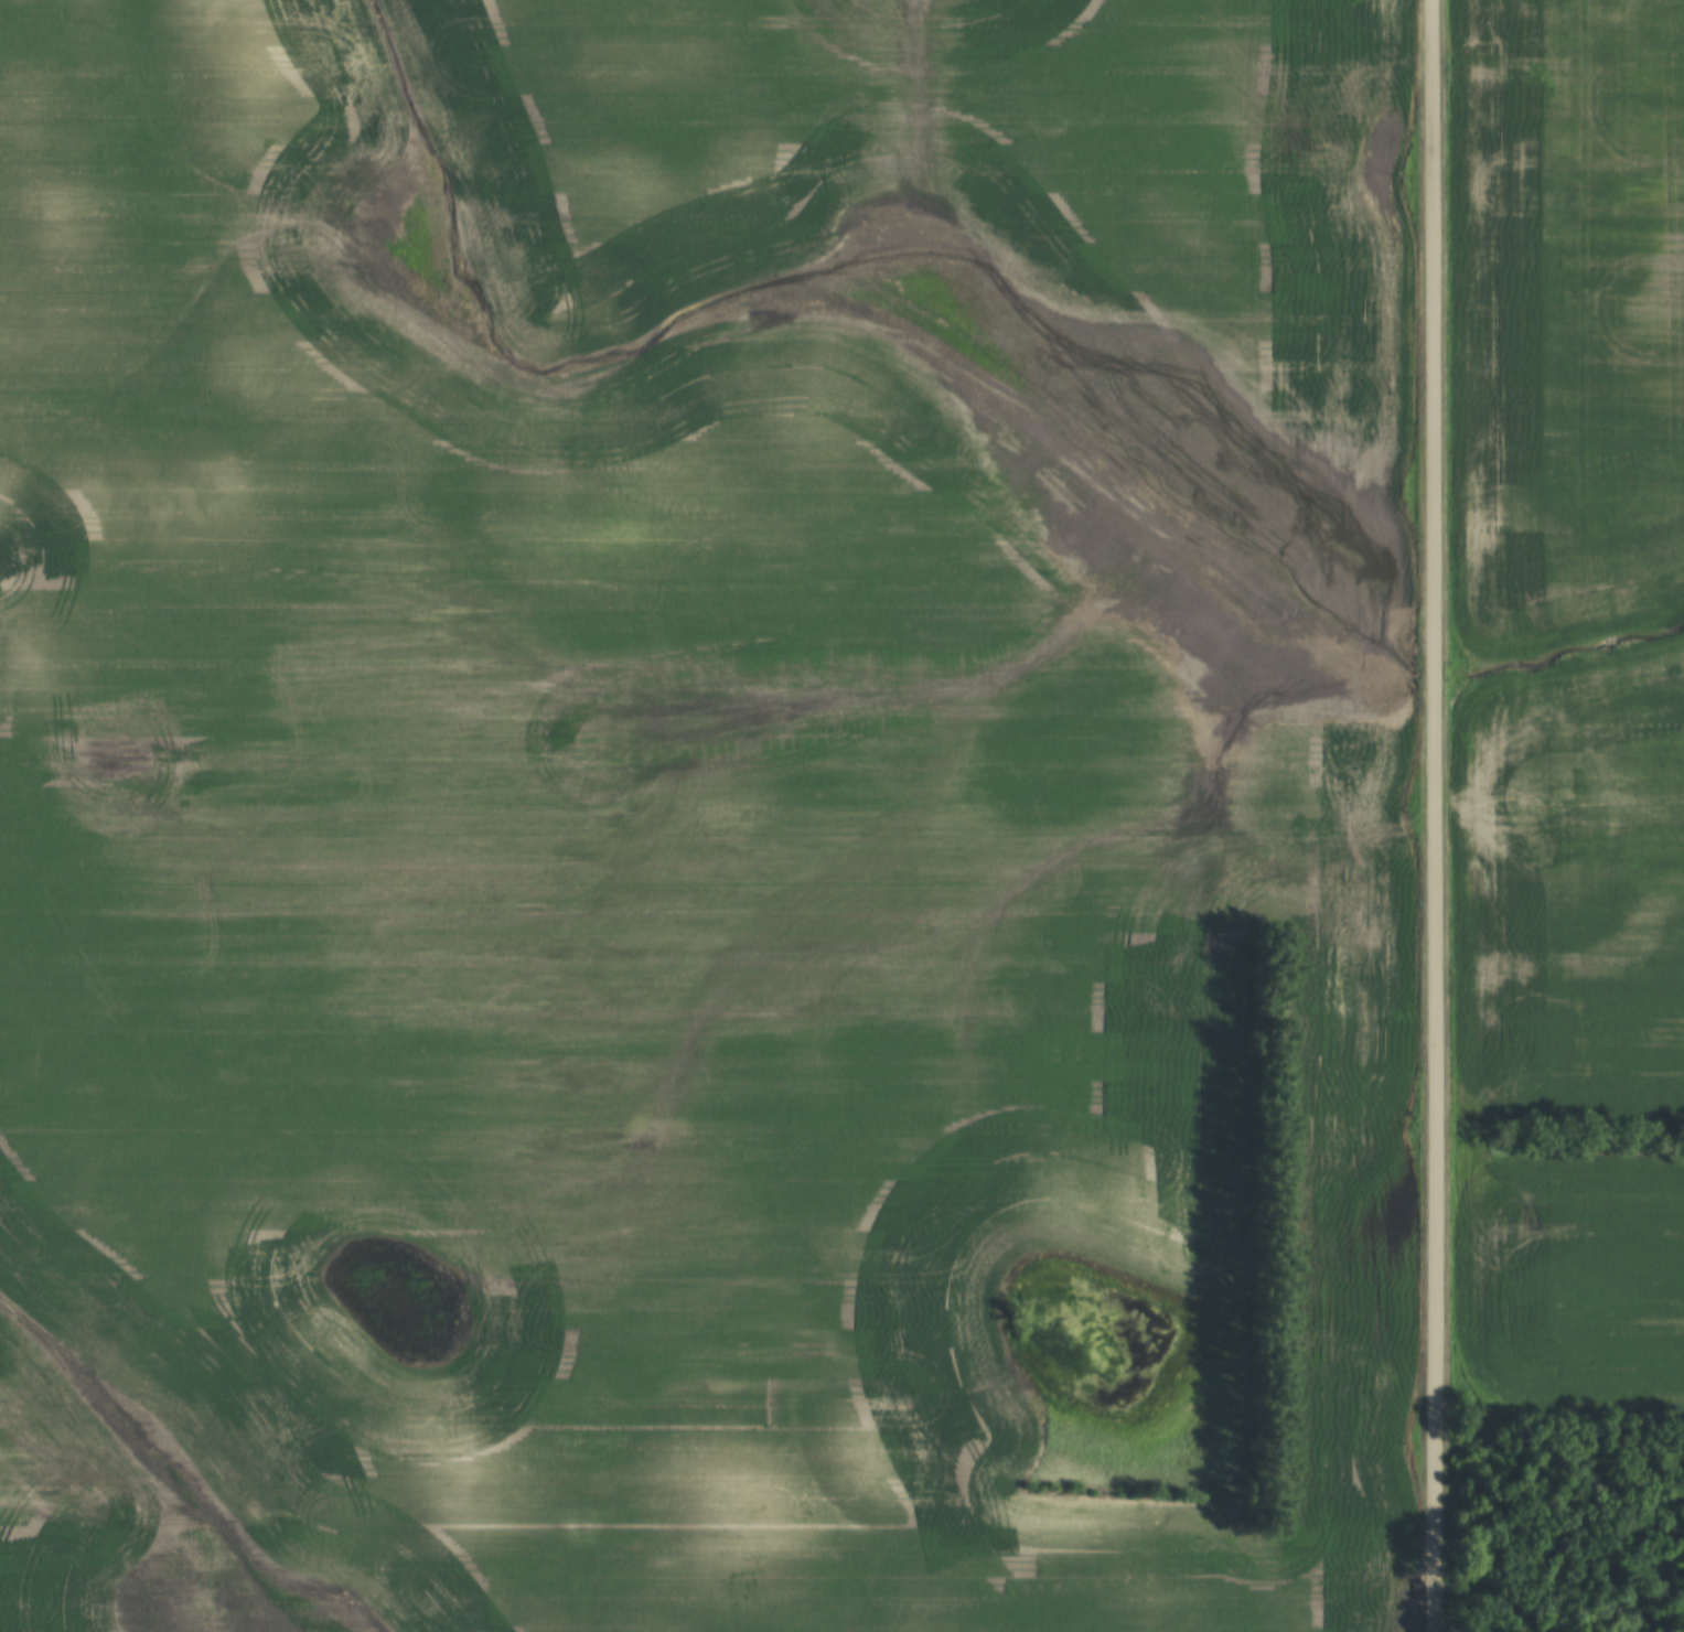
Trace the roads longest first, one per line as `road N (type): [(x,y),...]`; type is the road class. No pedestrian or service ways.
road 1 (residential): [(1439,1631),(1433,0)]

